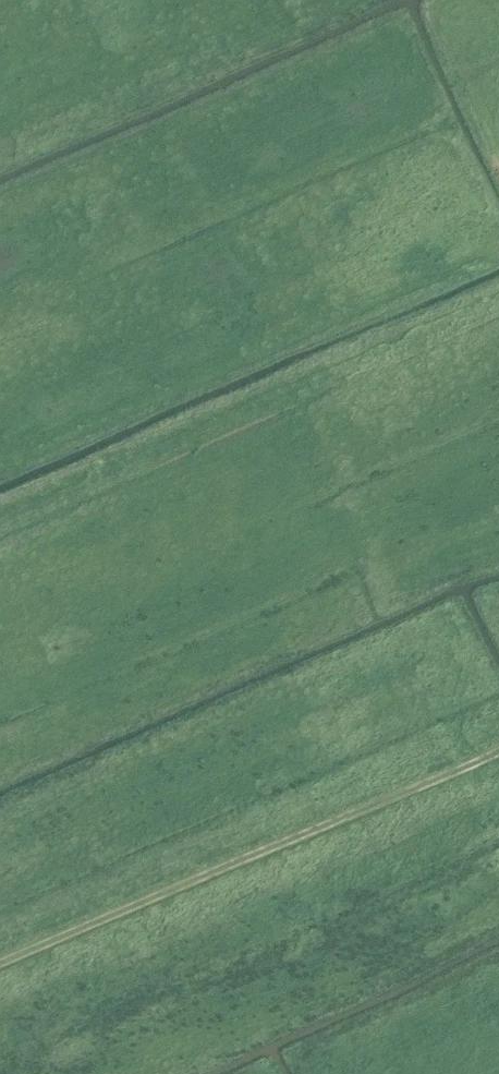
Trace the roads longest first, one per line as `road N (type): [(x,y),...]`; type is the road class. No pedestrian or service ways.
road 1 (track): [(498,748),(0,963)]

